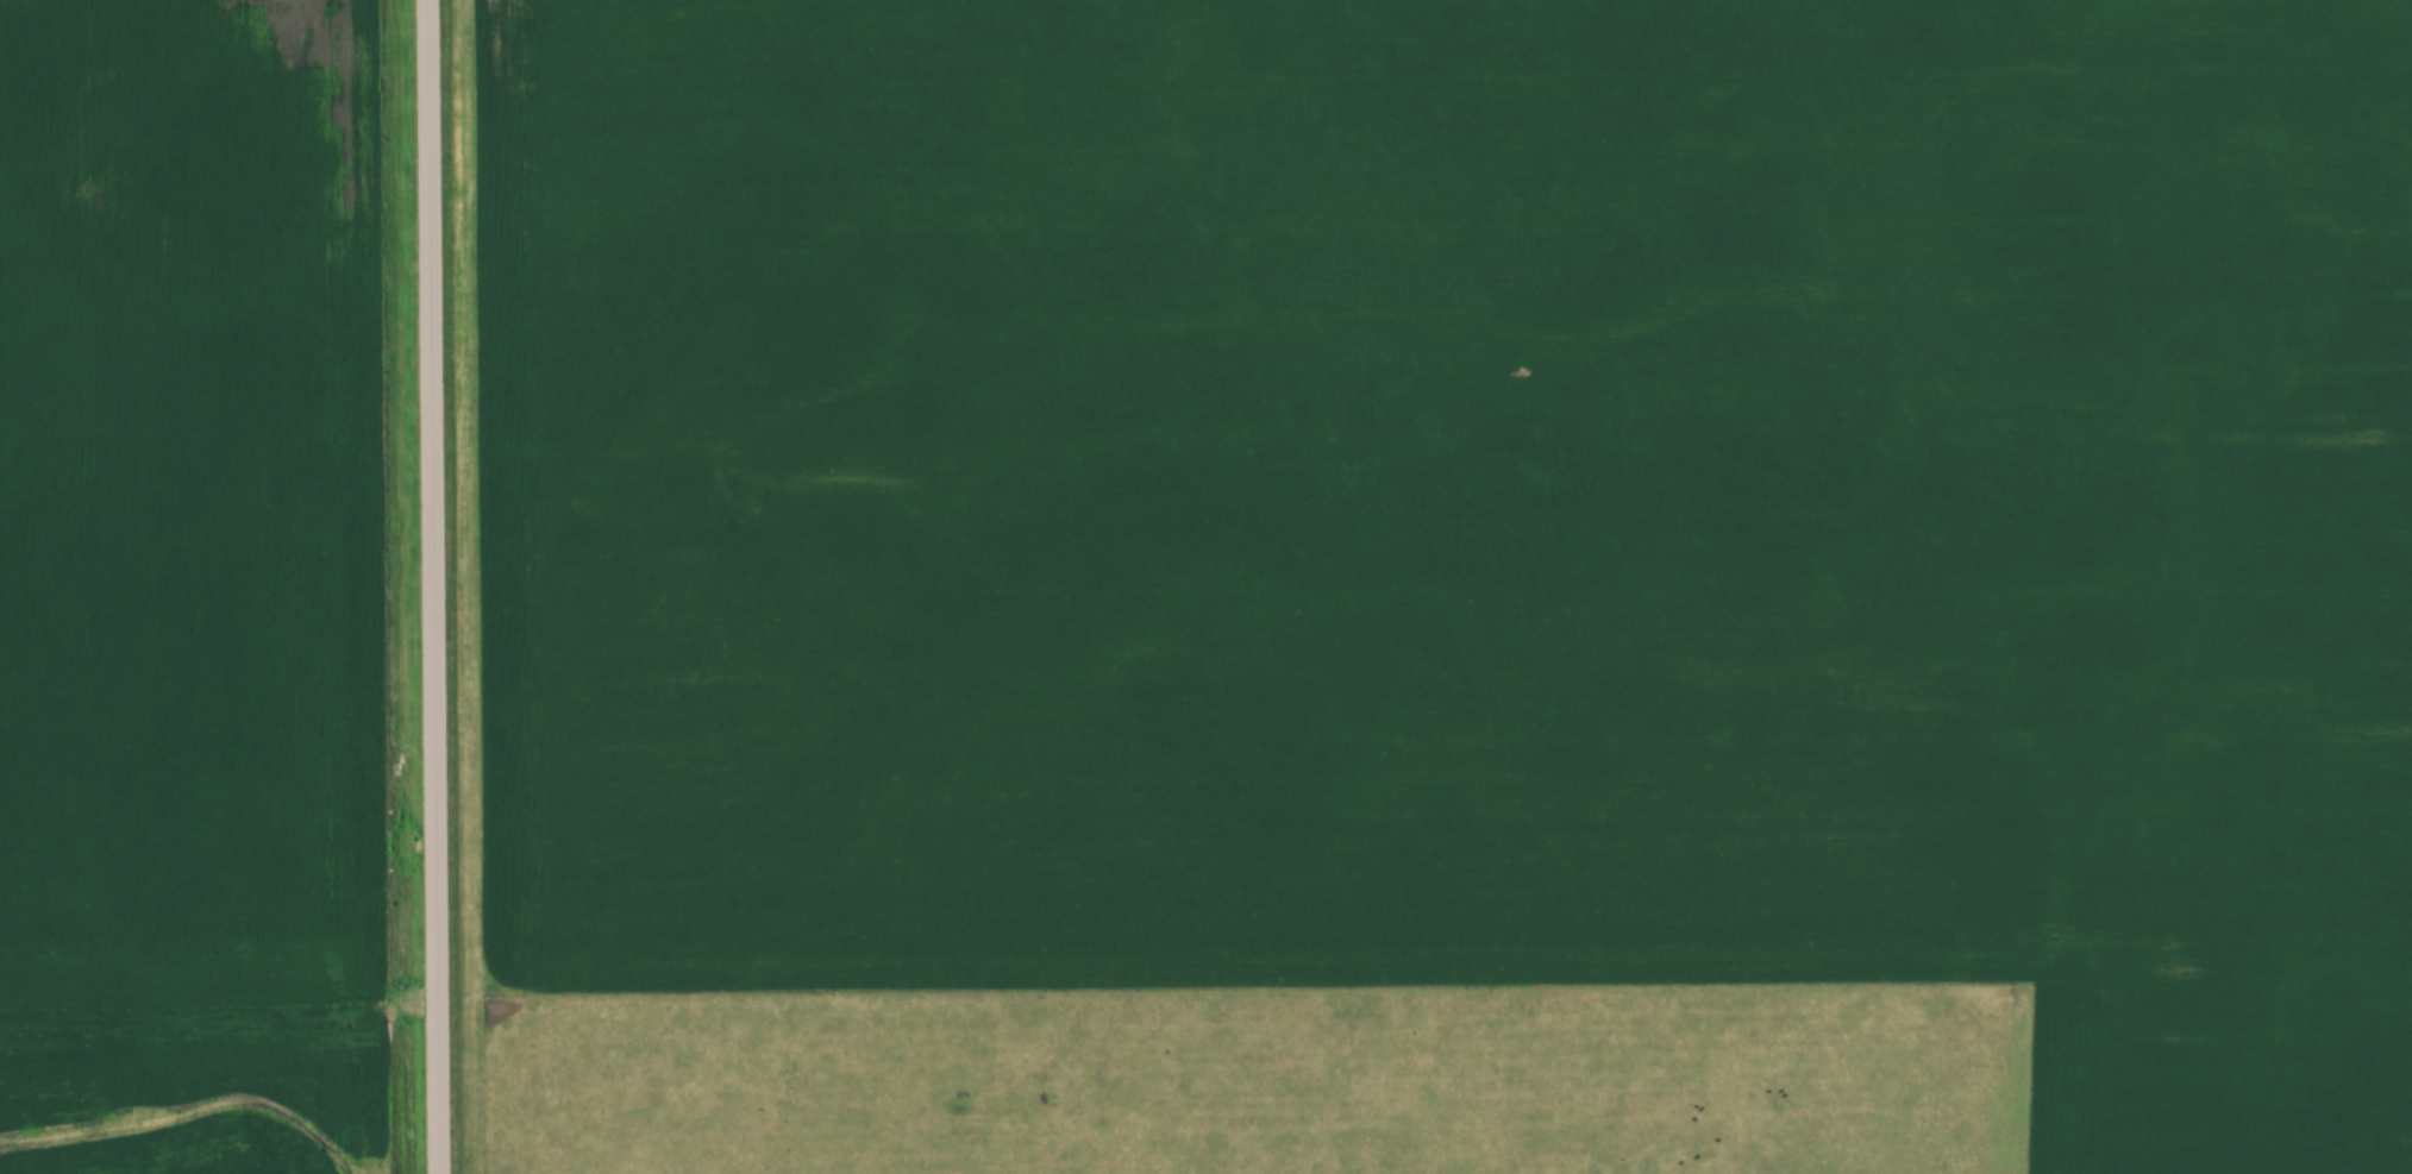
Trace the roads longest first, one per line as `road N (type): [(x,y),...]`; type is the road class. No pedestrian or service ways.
road 1 (residential): [(435,1173),(423,0)]

